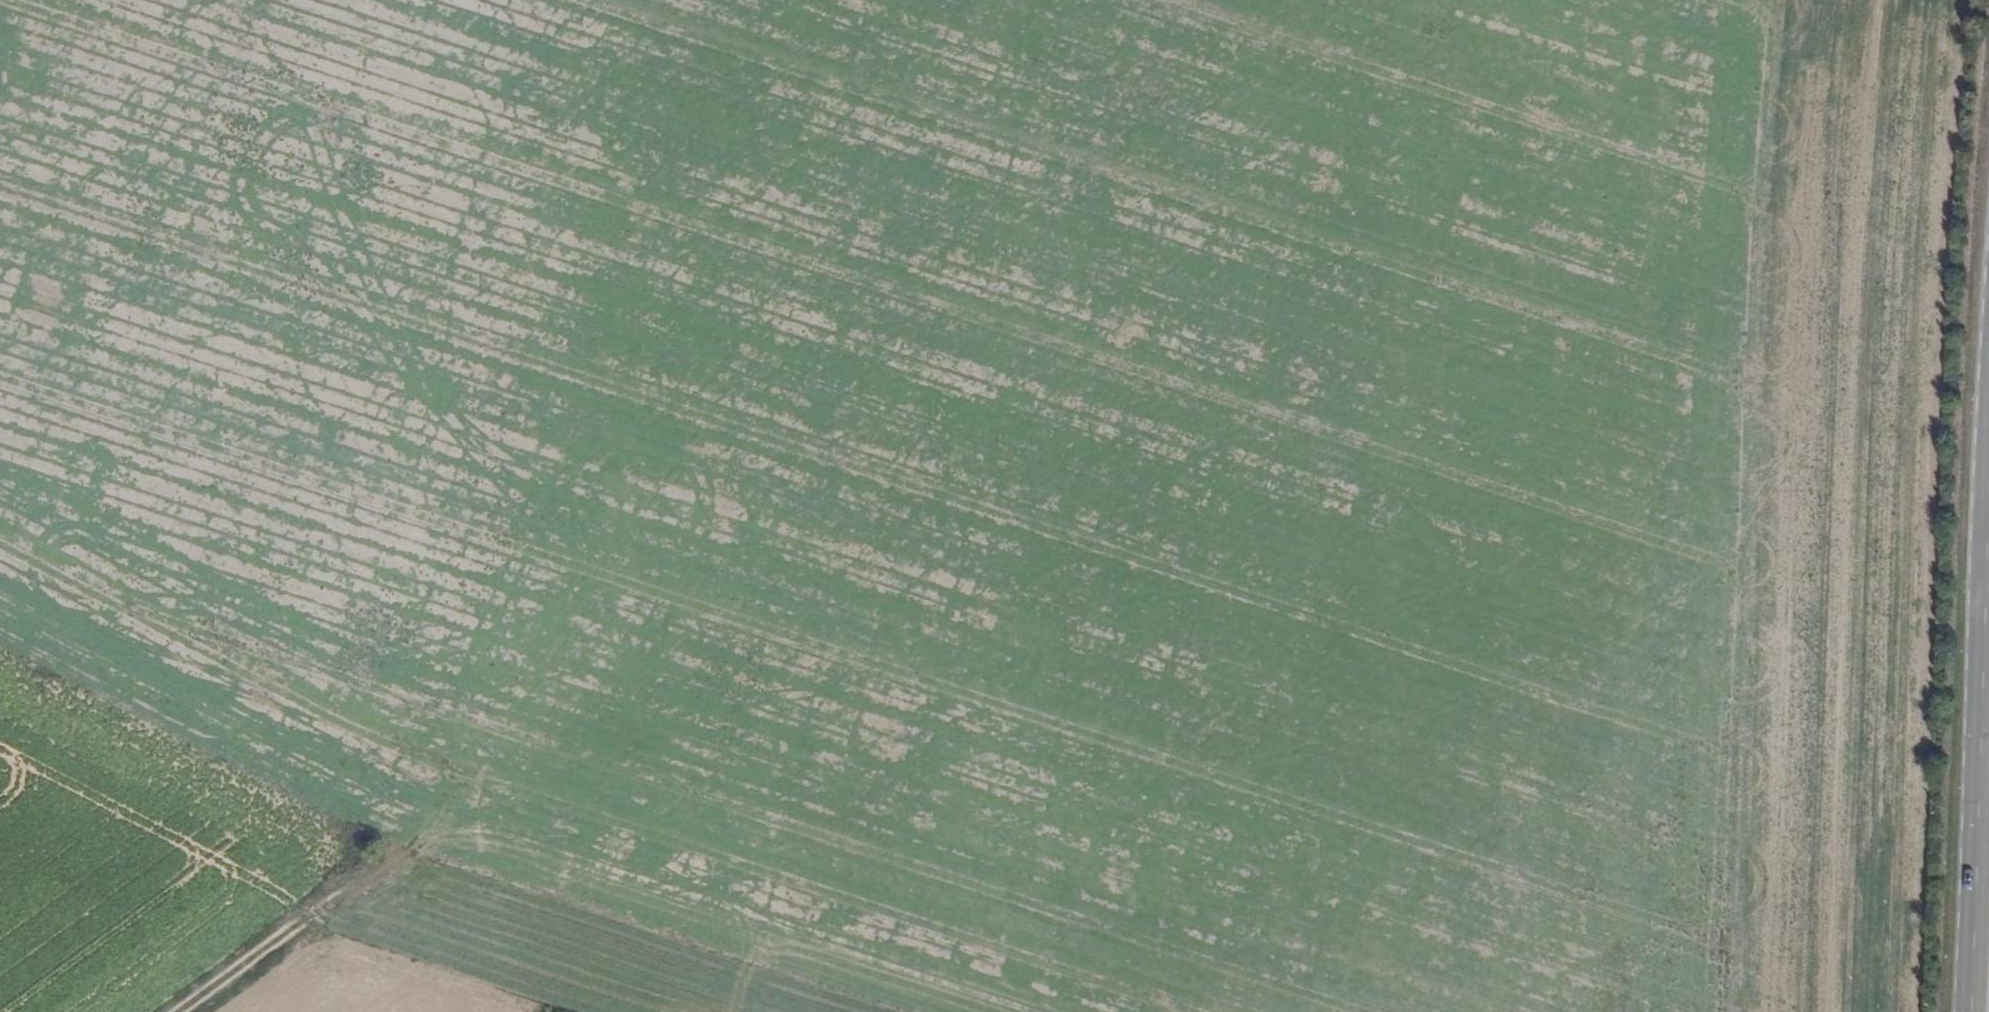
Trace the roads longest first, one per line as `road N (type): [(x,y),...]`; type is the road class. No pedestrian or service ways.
road 1 (primary): [(1988,653),(1975,1011)]
road 2 (track): [(178,1011),(422,839)]

